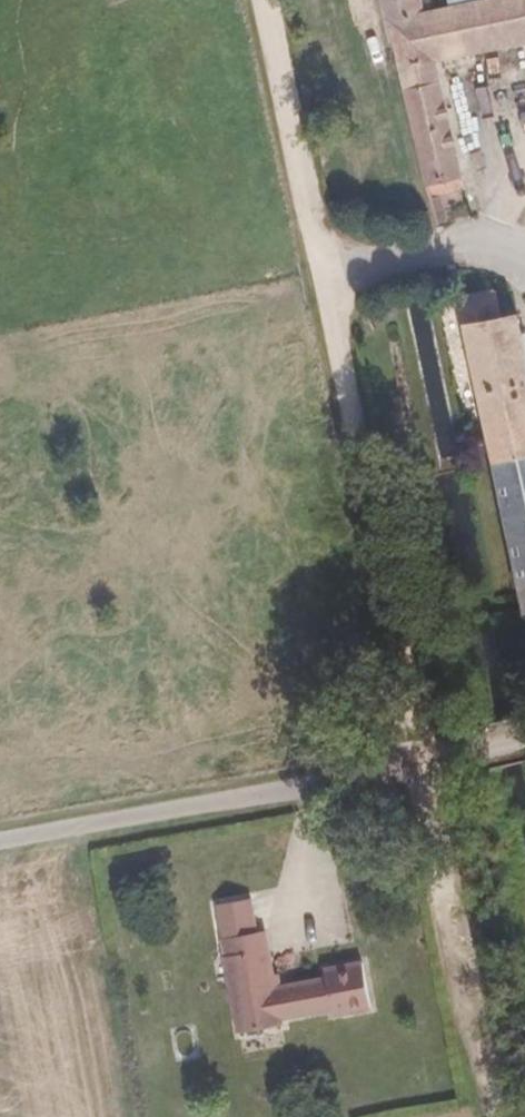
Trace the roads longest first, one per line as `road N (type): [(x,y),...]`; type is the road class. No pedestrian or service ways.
road 1 (unclassified): [(252,0),(429,808)]
road 2 (track): [(421,757),(0,842)]
road 3 (track): [(429,808),(488,1116)]

